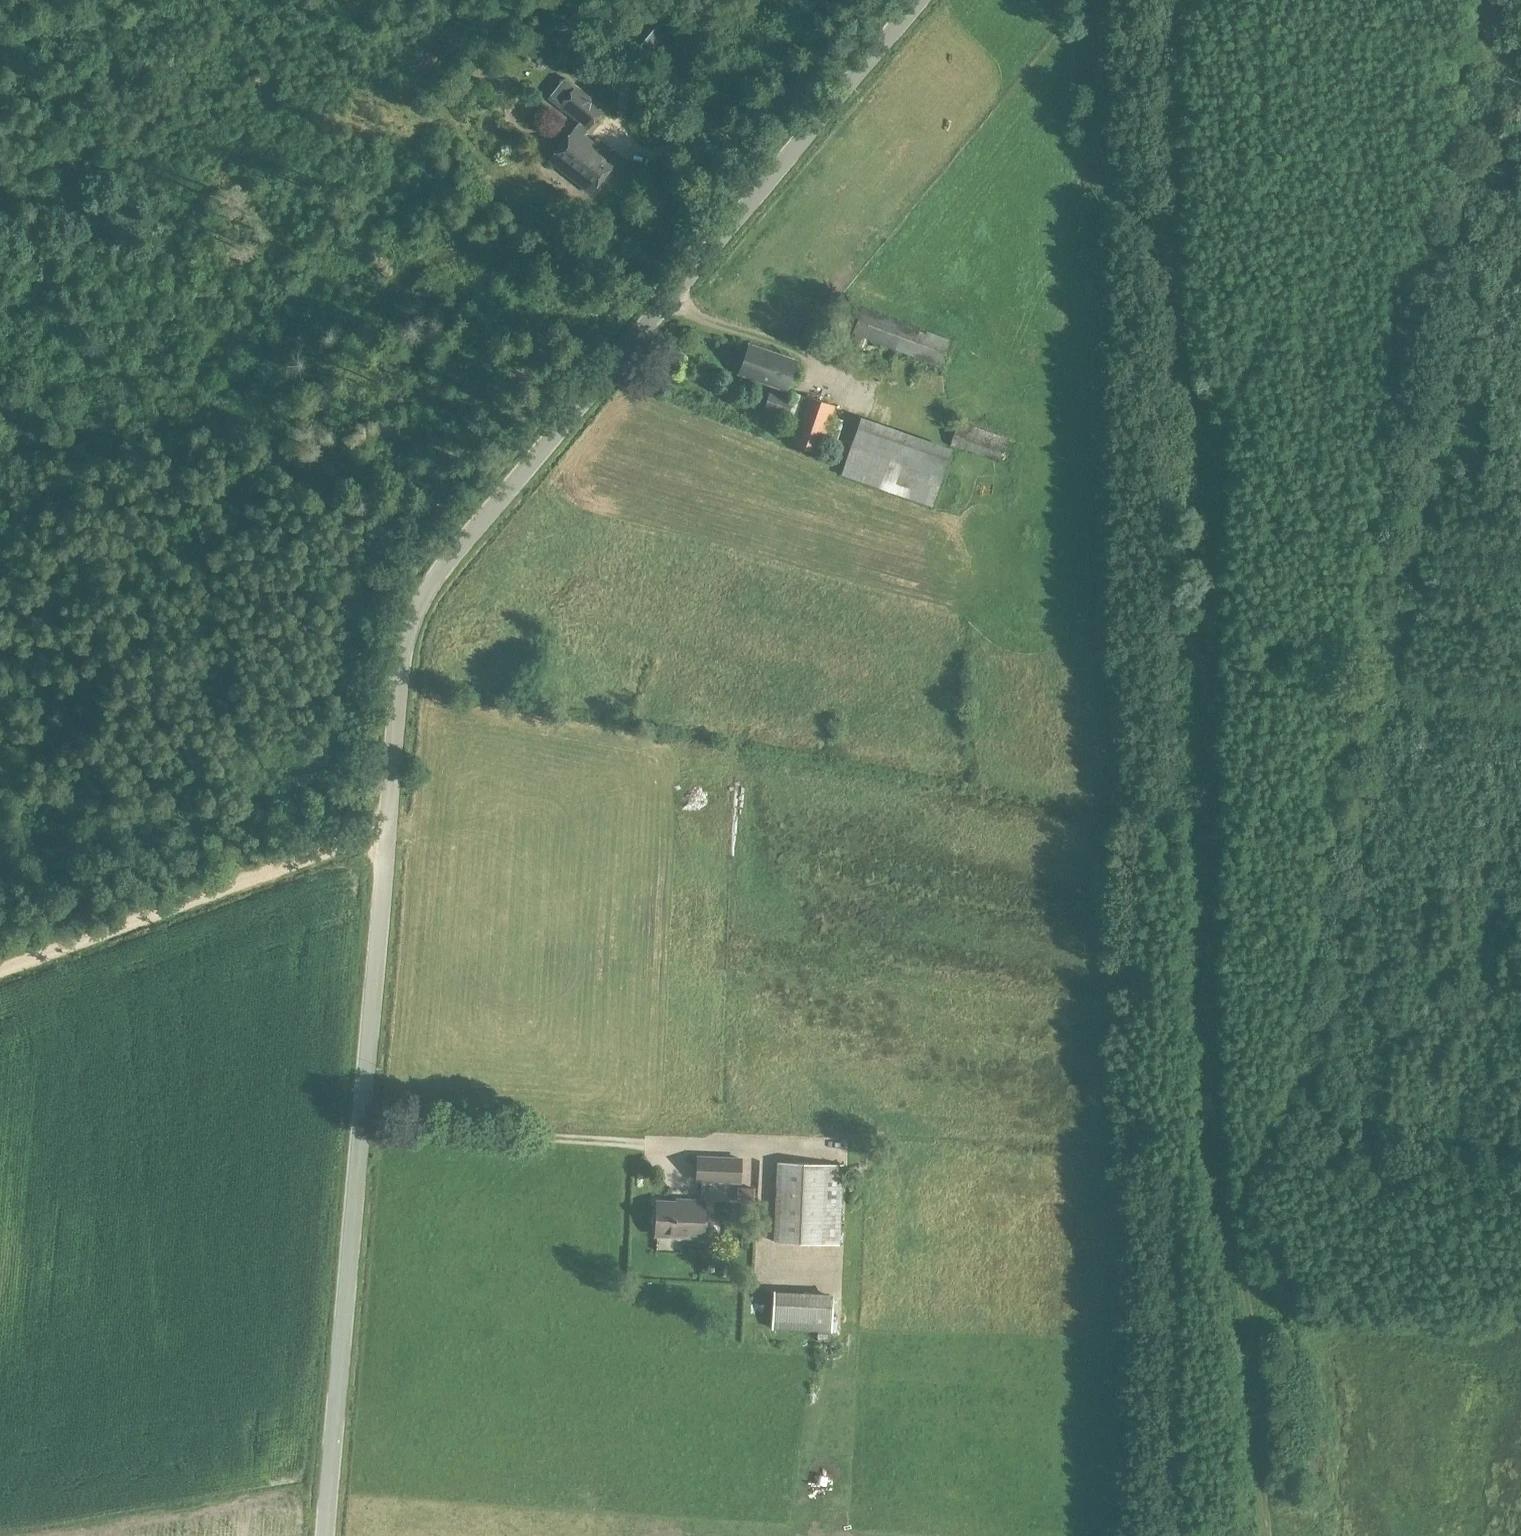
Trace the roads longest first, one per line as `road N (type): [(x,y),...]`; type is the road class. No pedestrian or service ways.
road 1 (unclassified): [(384,829),(410,642),(426,593),(558,427),(929,0)]
road 2 (unclassified): [(328,1535),(384,829)]
road 3 (unclassified): [(0,966),(384,829)]

